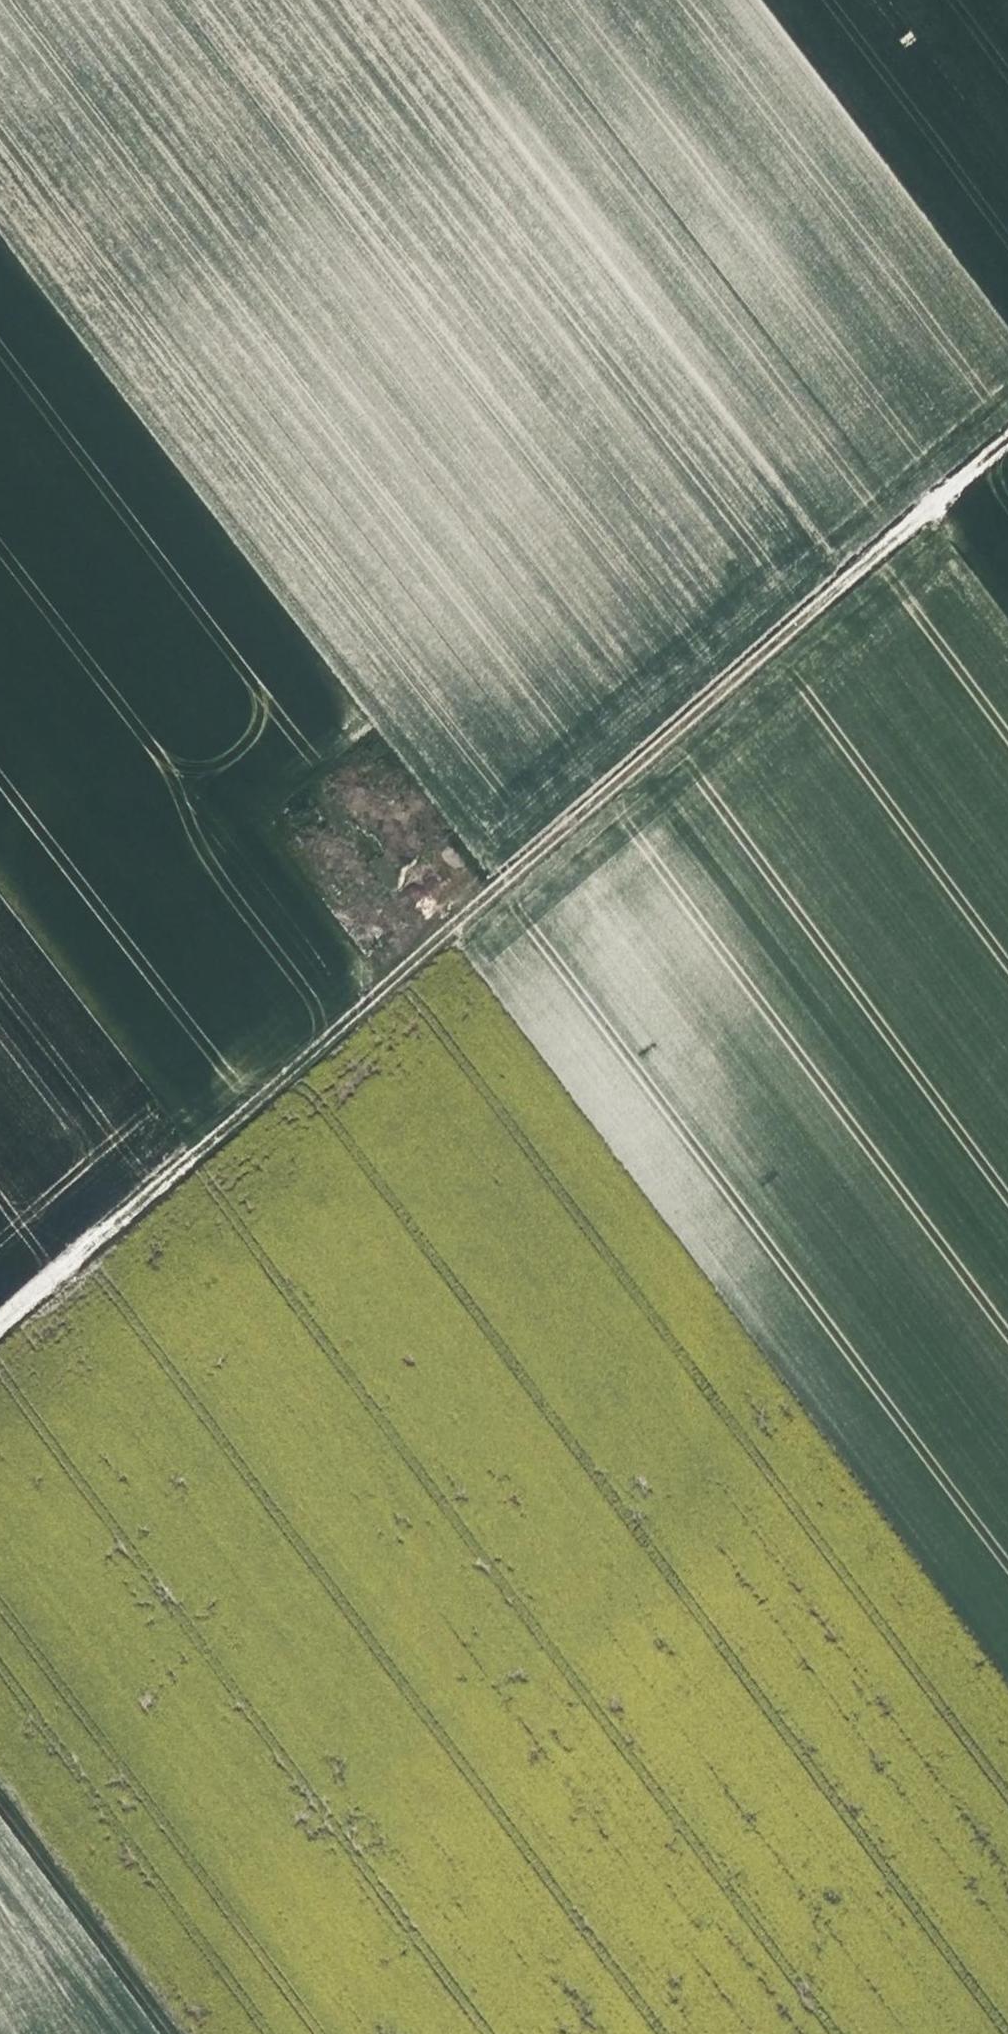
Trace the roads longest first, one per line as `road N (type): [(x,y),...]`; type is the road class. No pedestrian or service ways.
road 1 (track): [(0,1330),(1007,439)]
road 2 (track): [(0,1803),(173,2033)]

